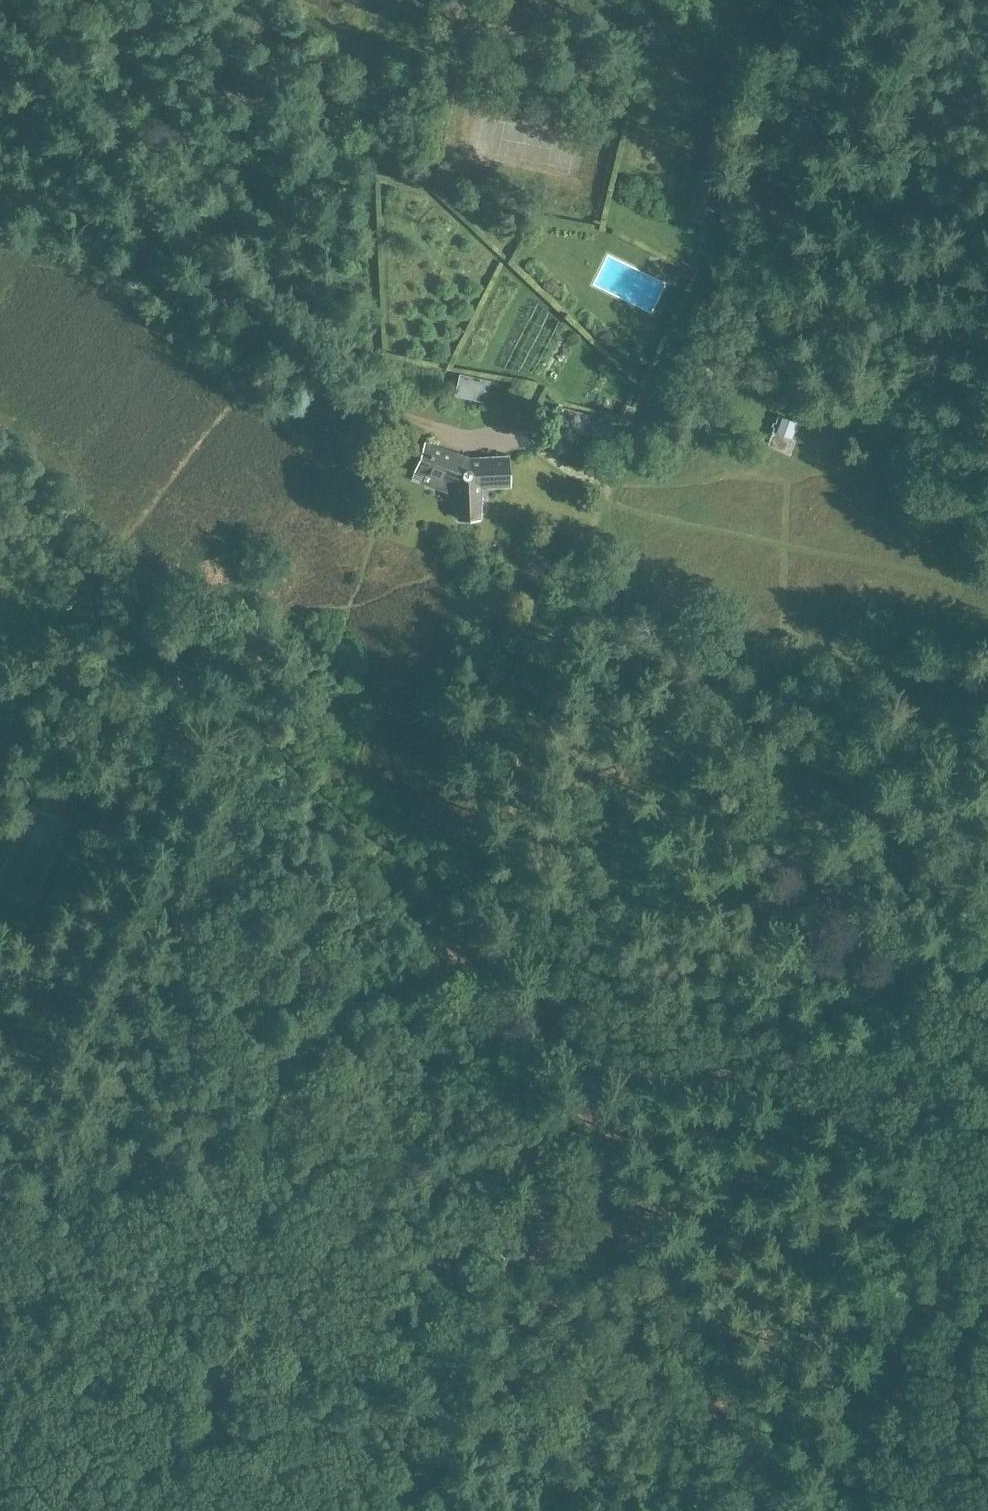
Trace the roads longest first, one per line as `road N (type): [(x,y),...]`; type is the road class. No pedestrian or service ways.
road 1 (unclassified): [(987,1121),(723,1048),(628,1040),(571,1055),(446,1118),(302,1171),(0,1239)]
road 2 (track): [(0,58),(340,395),(411,422),(498,428),(600,482)]
road 3 (track): [(764,1510),(779,1423),(758,1397),(584,1050)]
road 4 (track): [(245,1188),(177,1510)]

